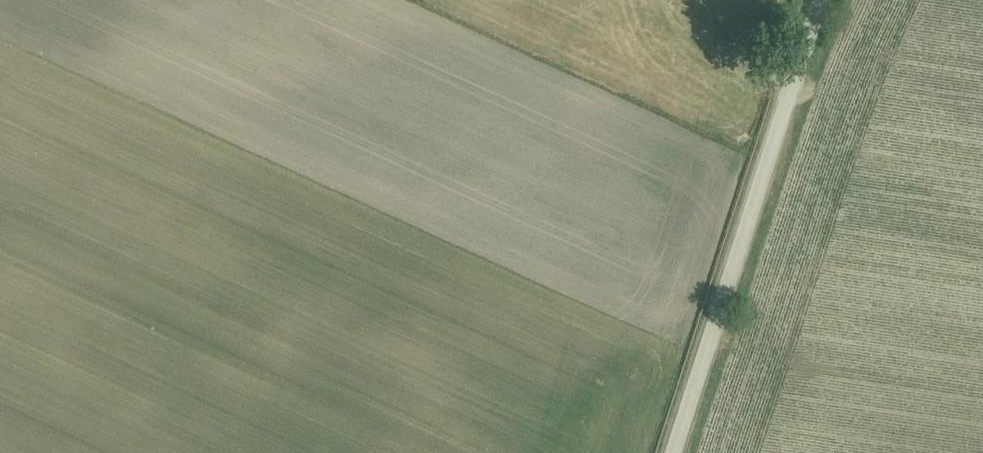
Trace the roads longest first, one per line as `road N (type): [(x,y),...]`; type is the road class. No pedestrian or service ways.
road 1 (unclassified): [(825,0),(676,452)]

